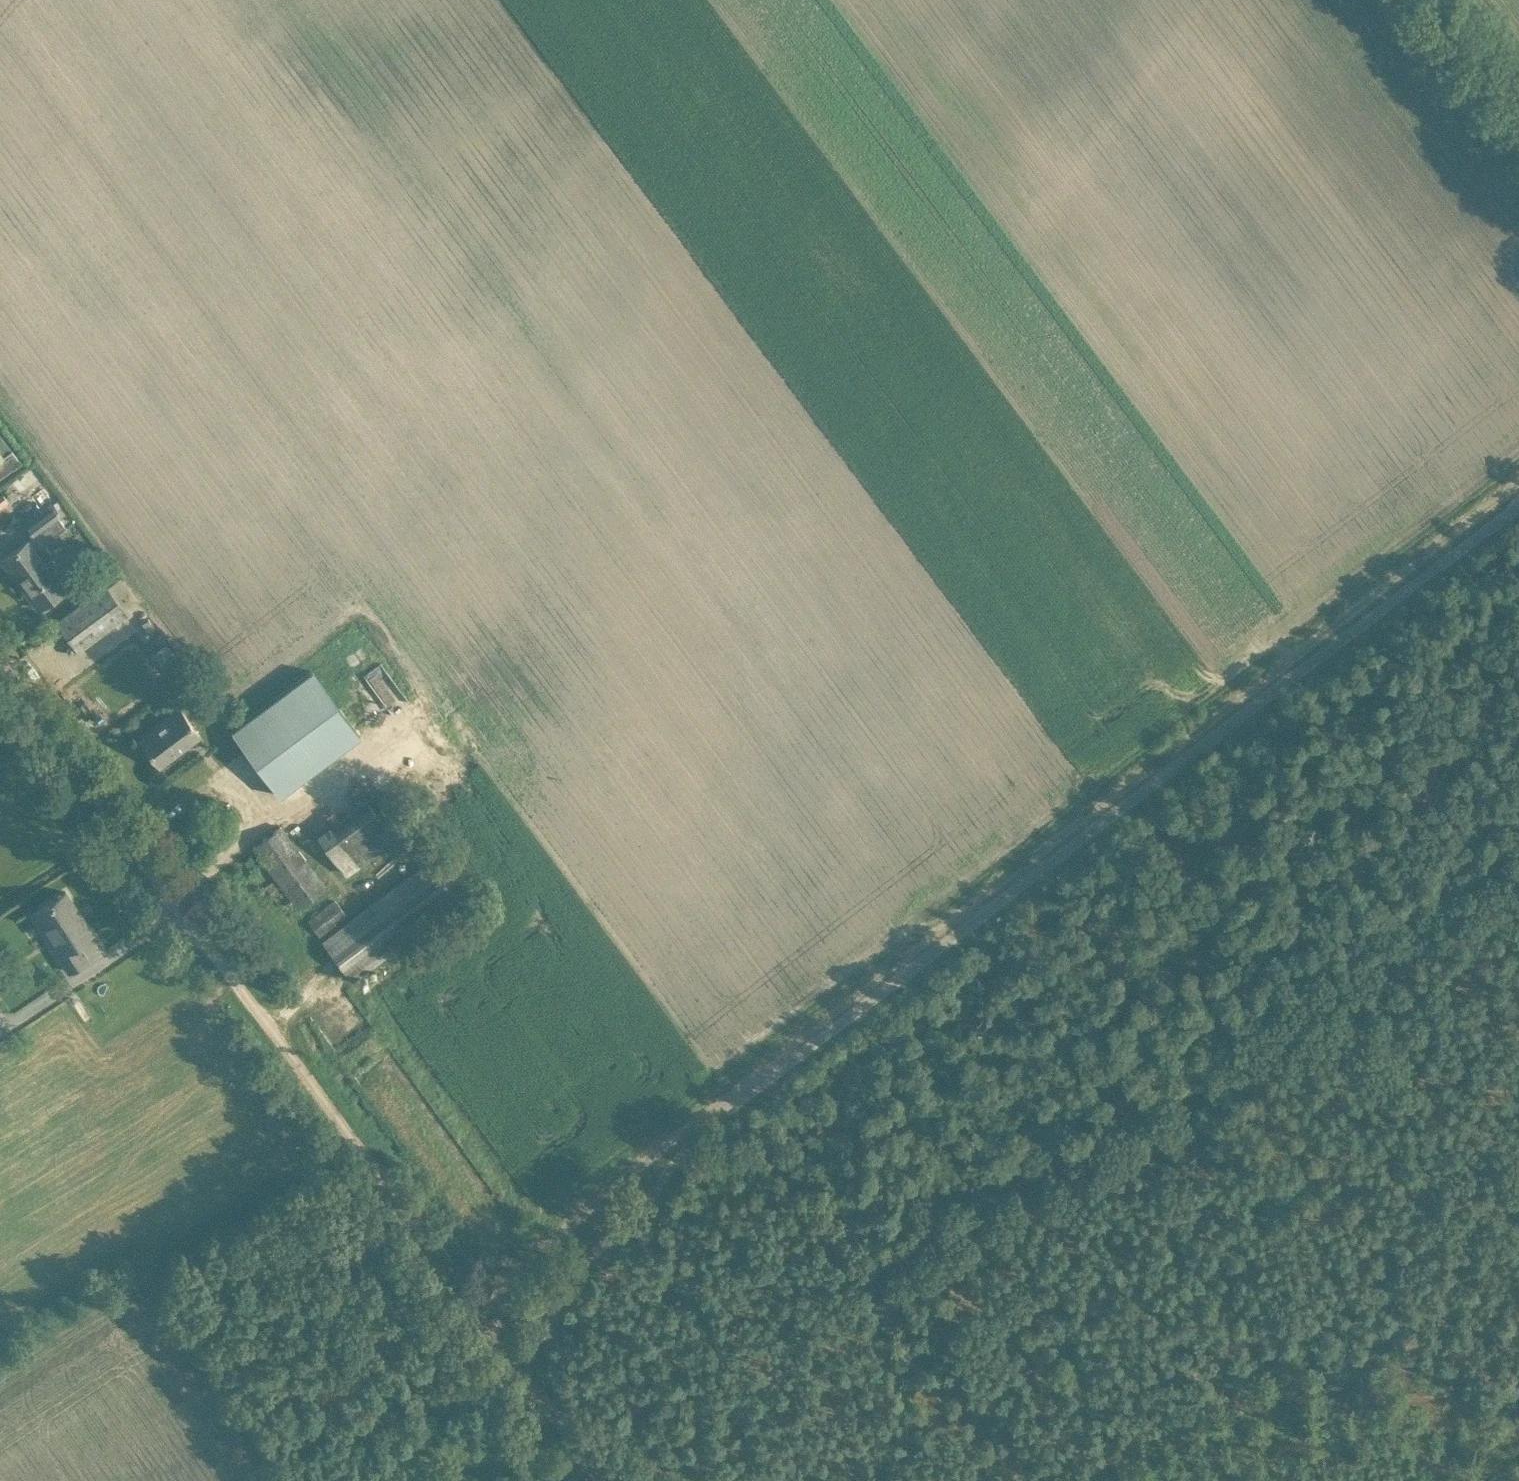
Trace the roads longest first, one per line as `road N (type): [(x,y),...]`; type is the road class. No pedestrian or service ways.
road 1 (track): [(477,1306),(725,1091),(1518,479)]
road 2 (track): [(189,923),(556,1417)]
road 3 (unclassified): [(189,923),(0,669)]
road 4 (unclassified): [(1518,99),(1446,0)]

